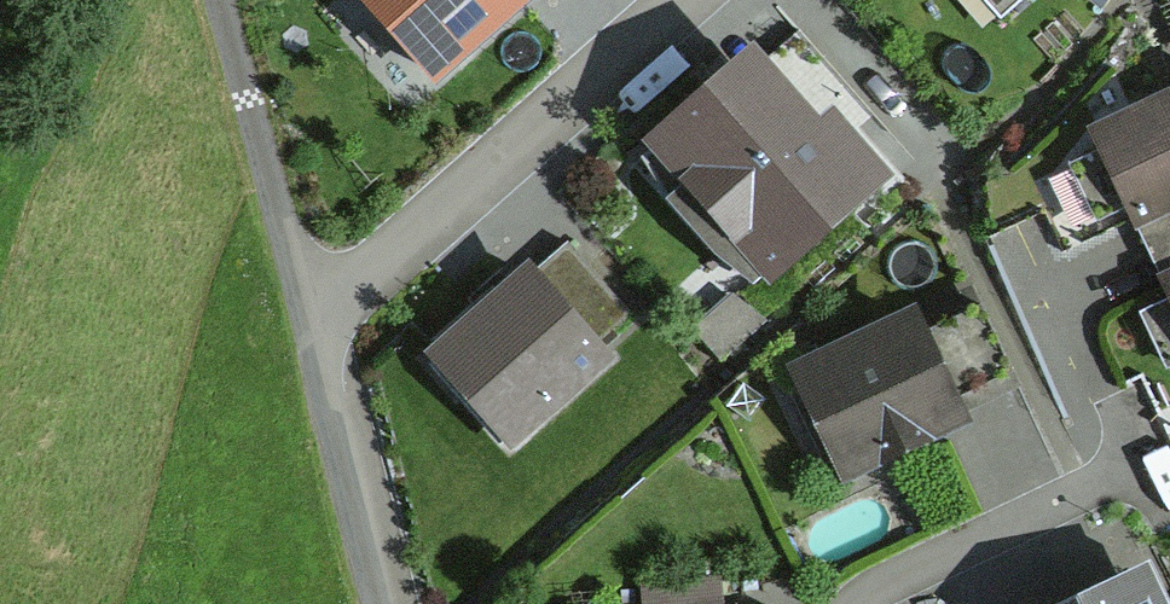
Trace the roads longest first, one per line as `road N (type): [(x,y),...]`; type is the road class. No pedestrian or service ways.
road 1 (residential): [(322,303),(680,0)]
road 2 (track): [(225,0),(322,303)]
road 3 (residential): [(322,303),(394,603)]
road 4 (residential): [(1133,473),(855,603)]

